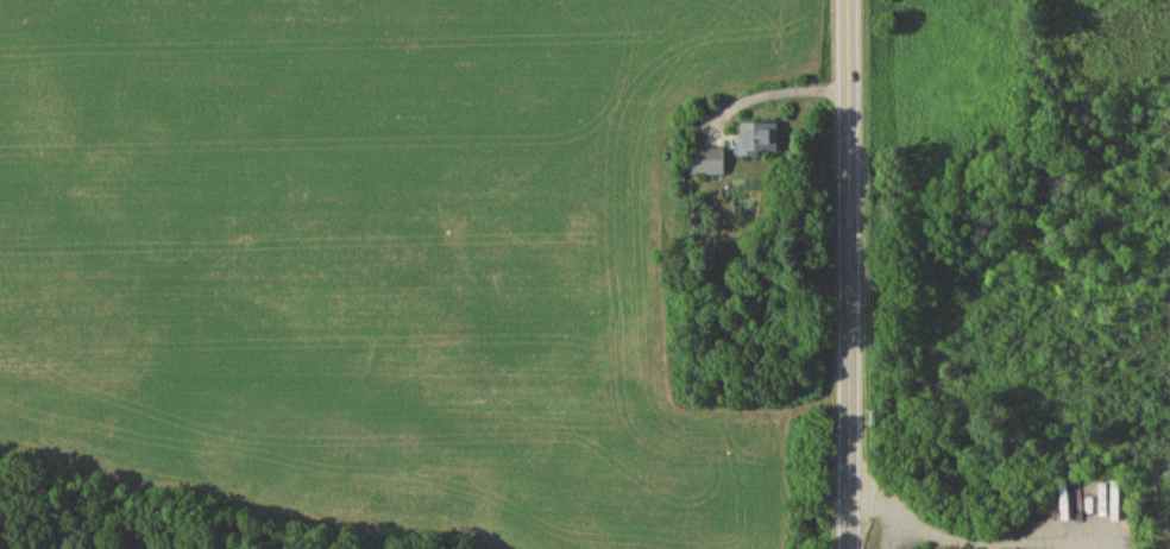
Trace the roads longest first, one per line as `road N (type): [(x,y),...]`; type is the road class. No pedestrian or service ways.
road 1 (tertiary): [(851,548),(847,0)]

